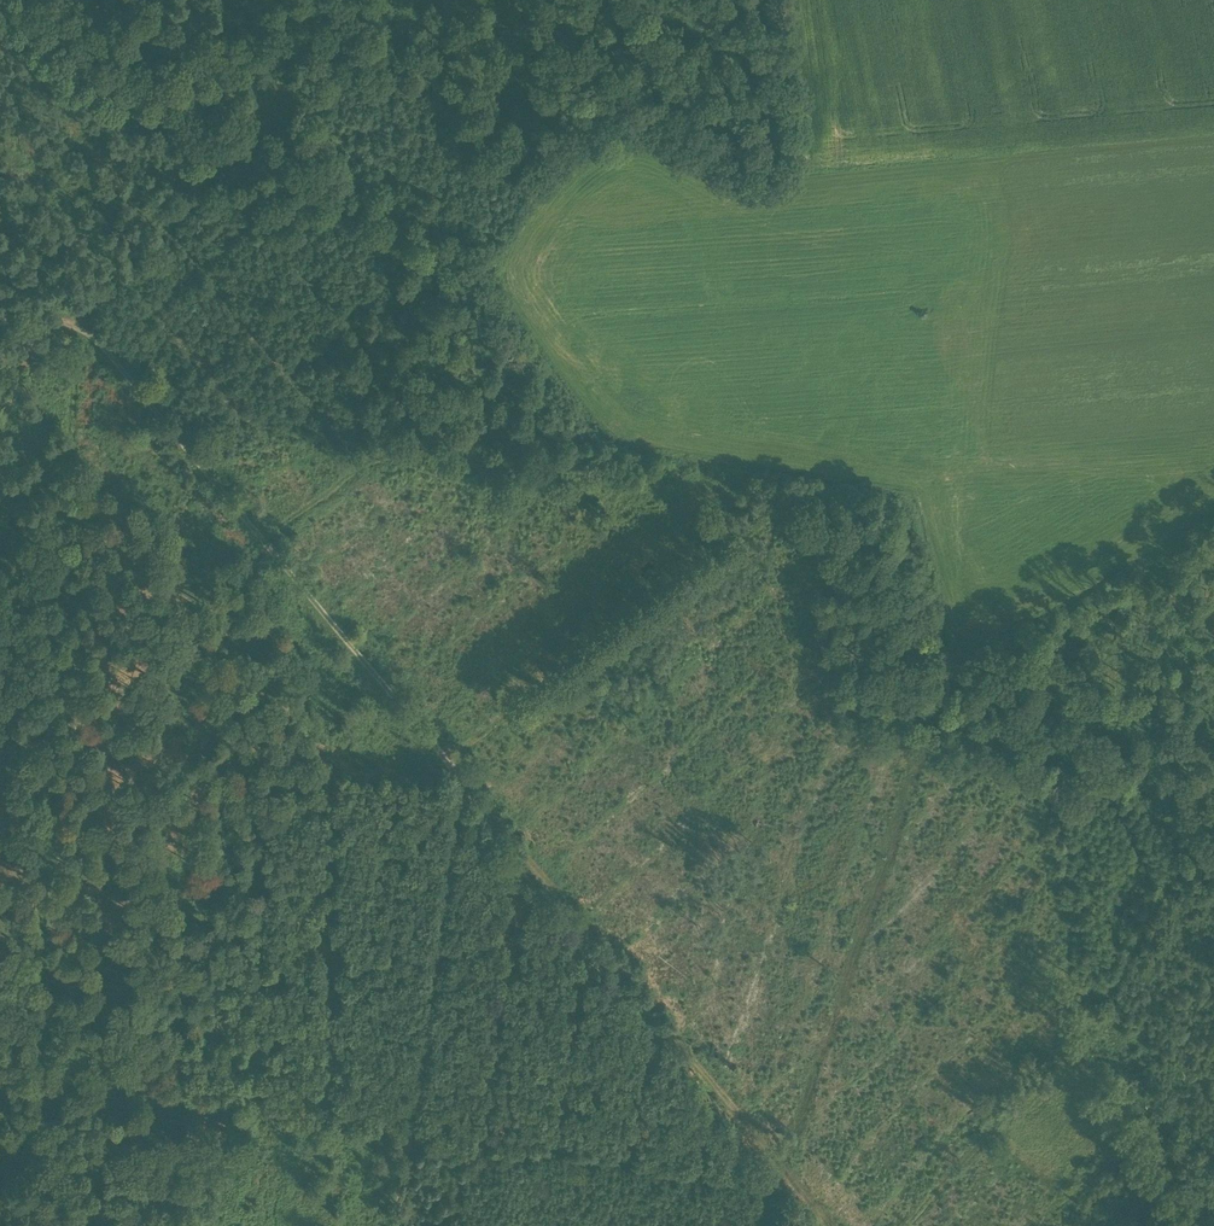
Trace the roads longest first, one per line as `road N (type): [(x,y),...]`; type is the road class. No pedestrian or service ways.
road 1 (track): [(0,310),(53,317),(115,366),(459,775),(395,1225)]

